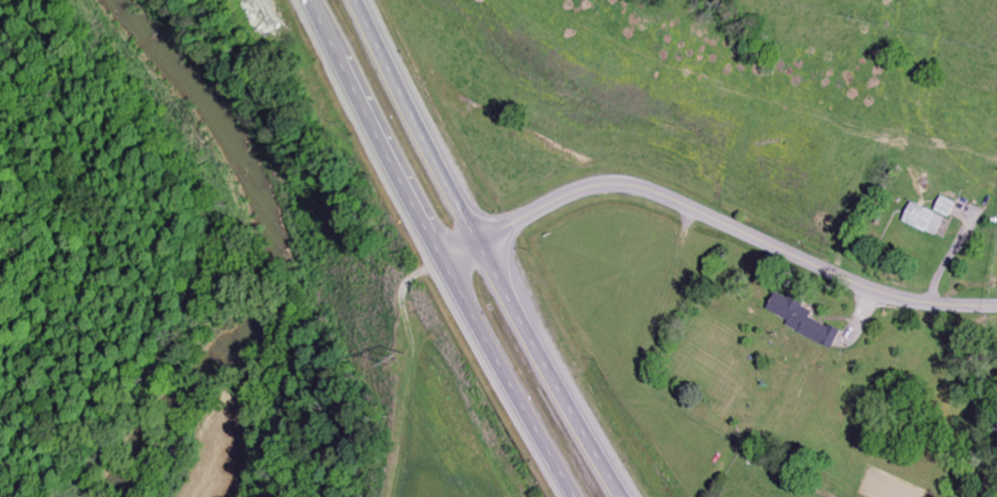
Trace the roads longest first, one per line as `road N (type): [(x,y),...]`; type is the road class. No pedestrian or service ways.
road 1 (secondary): [(996,306),(870,289),(664,196),(611,184),(562,198),(442,266)]
road 2 (trunk): [(309,0),(442,266)]
road 3 (trunk): [(624,496),(482,243)]
road 4 (trunk): [(482,243),(359,0)]
road 5 (trunk): [(442,266),(570,496)]

